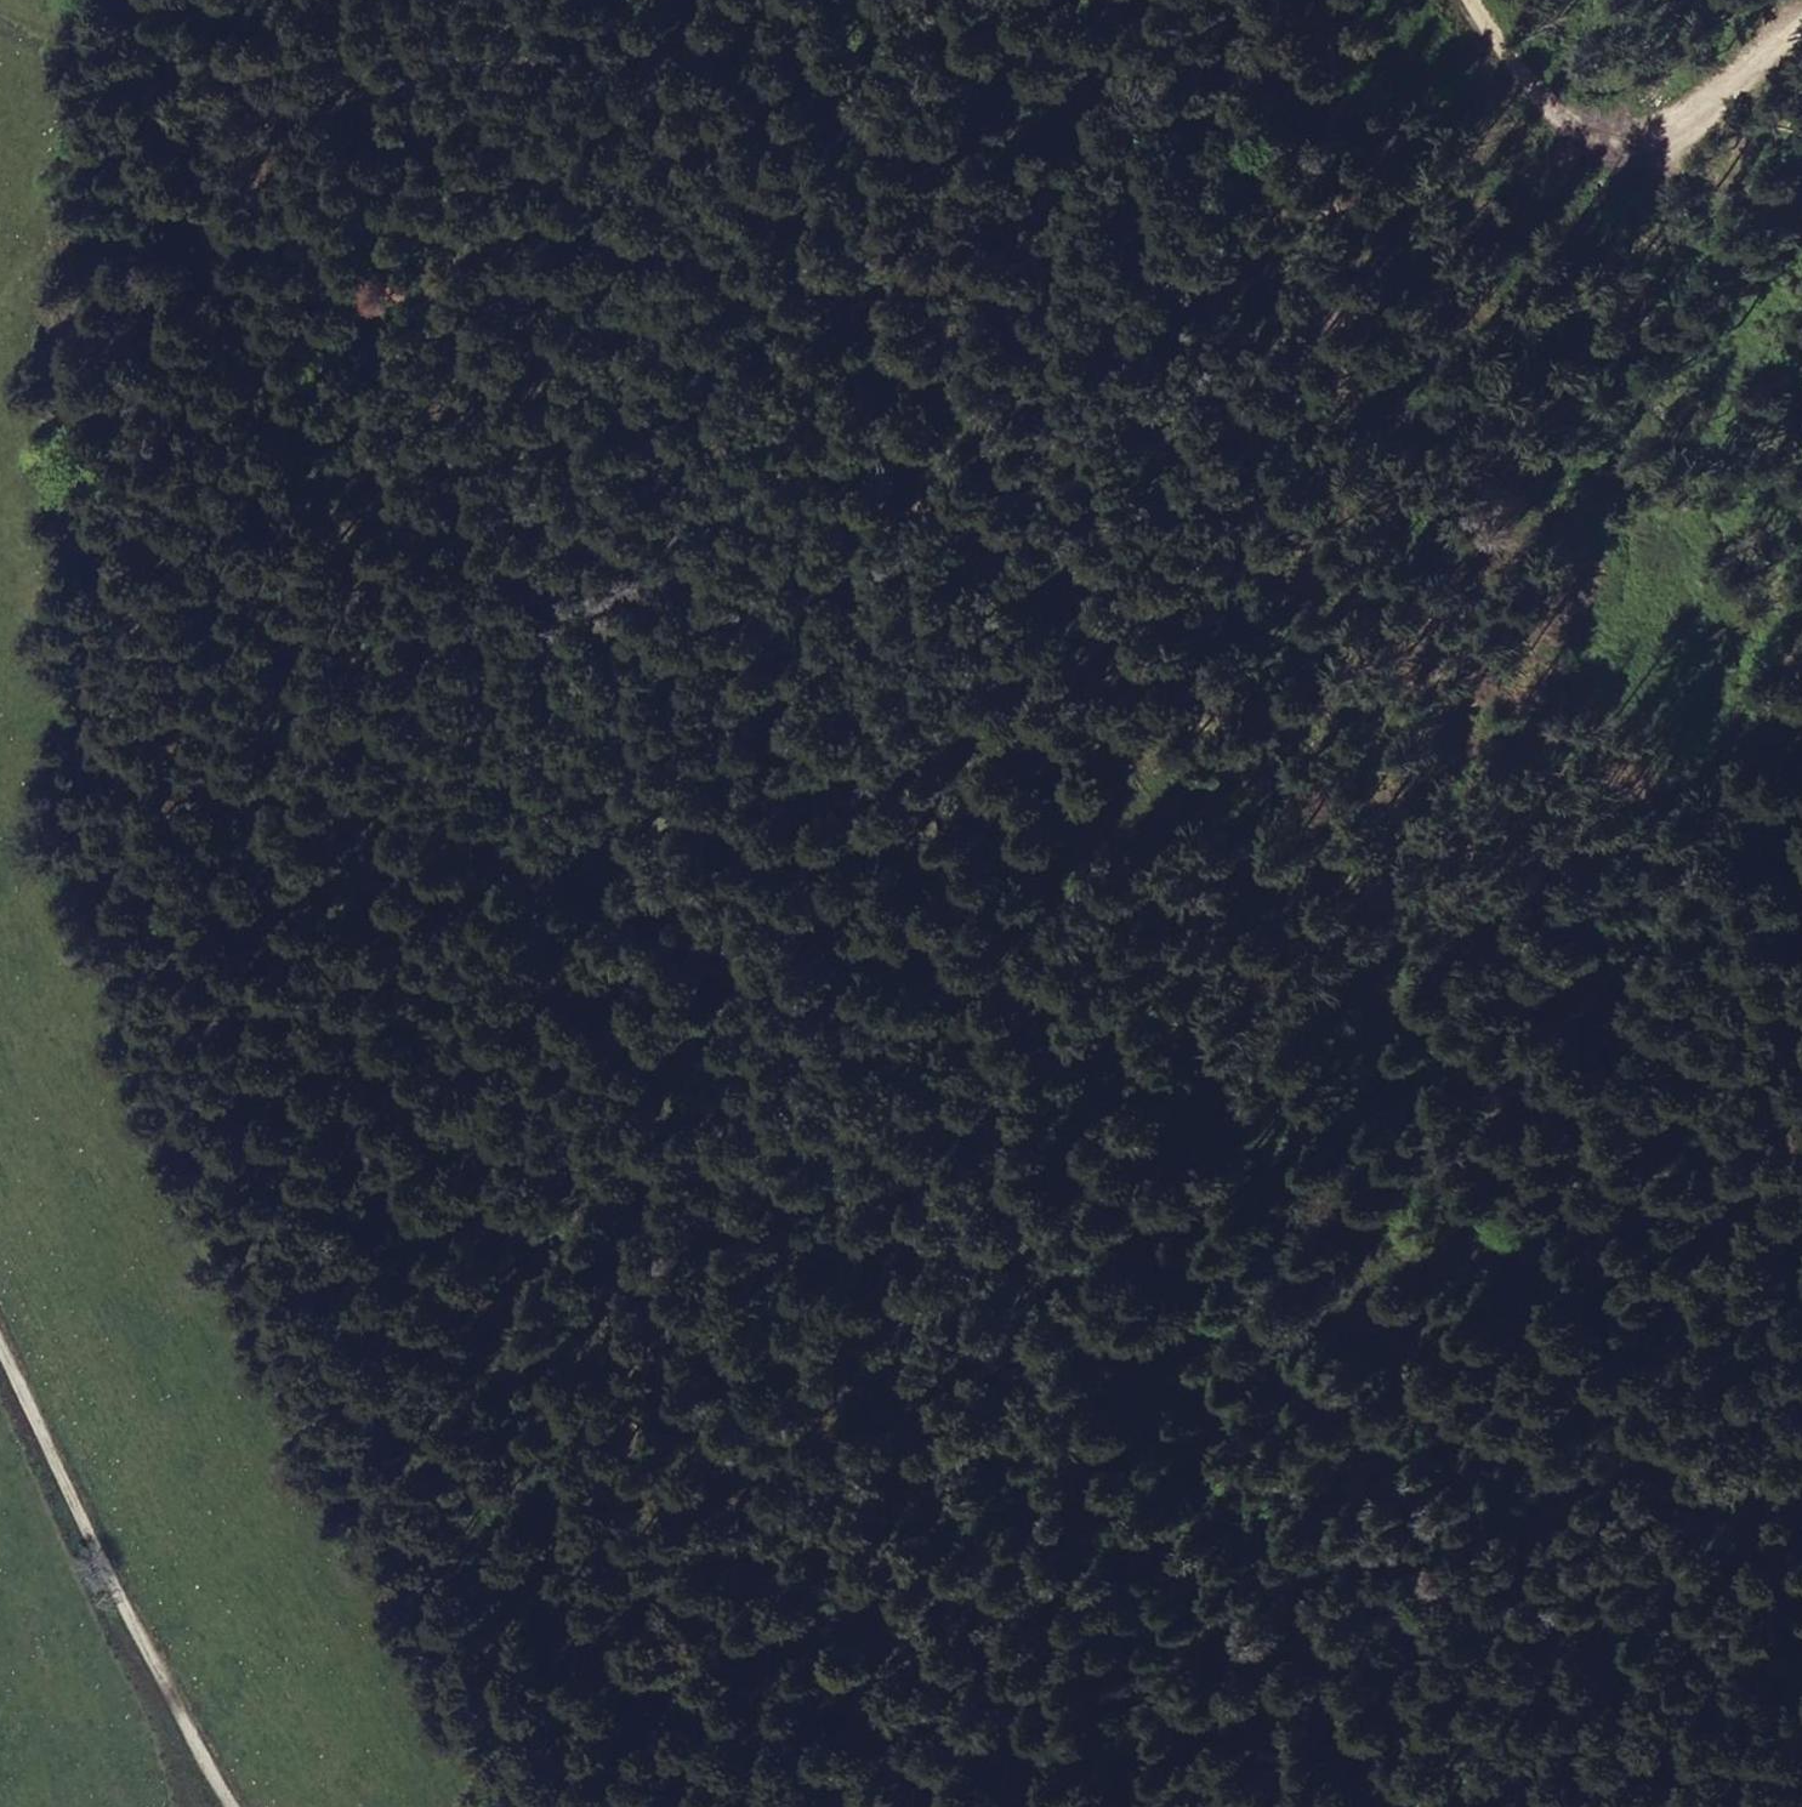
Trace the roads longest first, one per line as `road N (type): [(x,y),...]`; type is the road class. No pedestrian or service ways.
road 1 (track): [(0,1288),(262,1806)]
road 2 (track): [(1506,0),(1598,82),(1631,124),(1675,139),(1704,121),(1785,0)]

